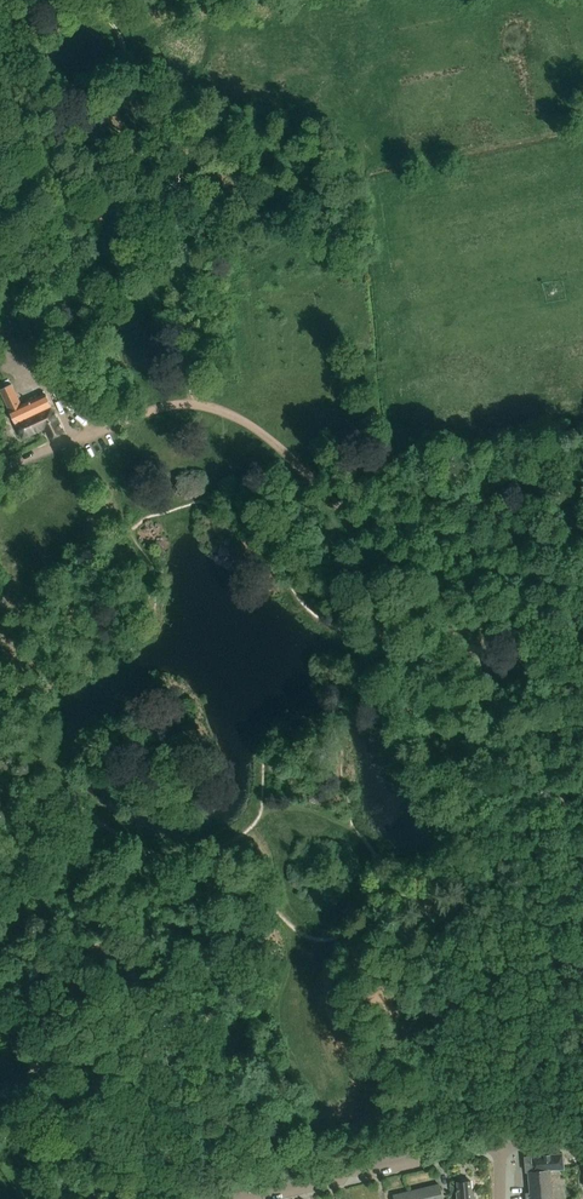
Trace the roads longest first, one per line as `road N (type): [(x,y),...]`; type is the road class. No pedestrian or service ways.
road 1 (track): [(0,469),(182,403),(264,434),(349,515),(403,542),(582,535)]
road 2 (unclassified): [(501,1144),(242,1198)]

